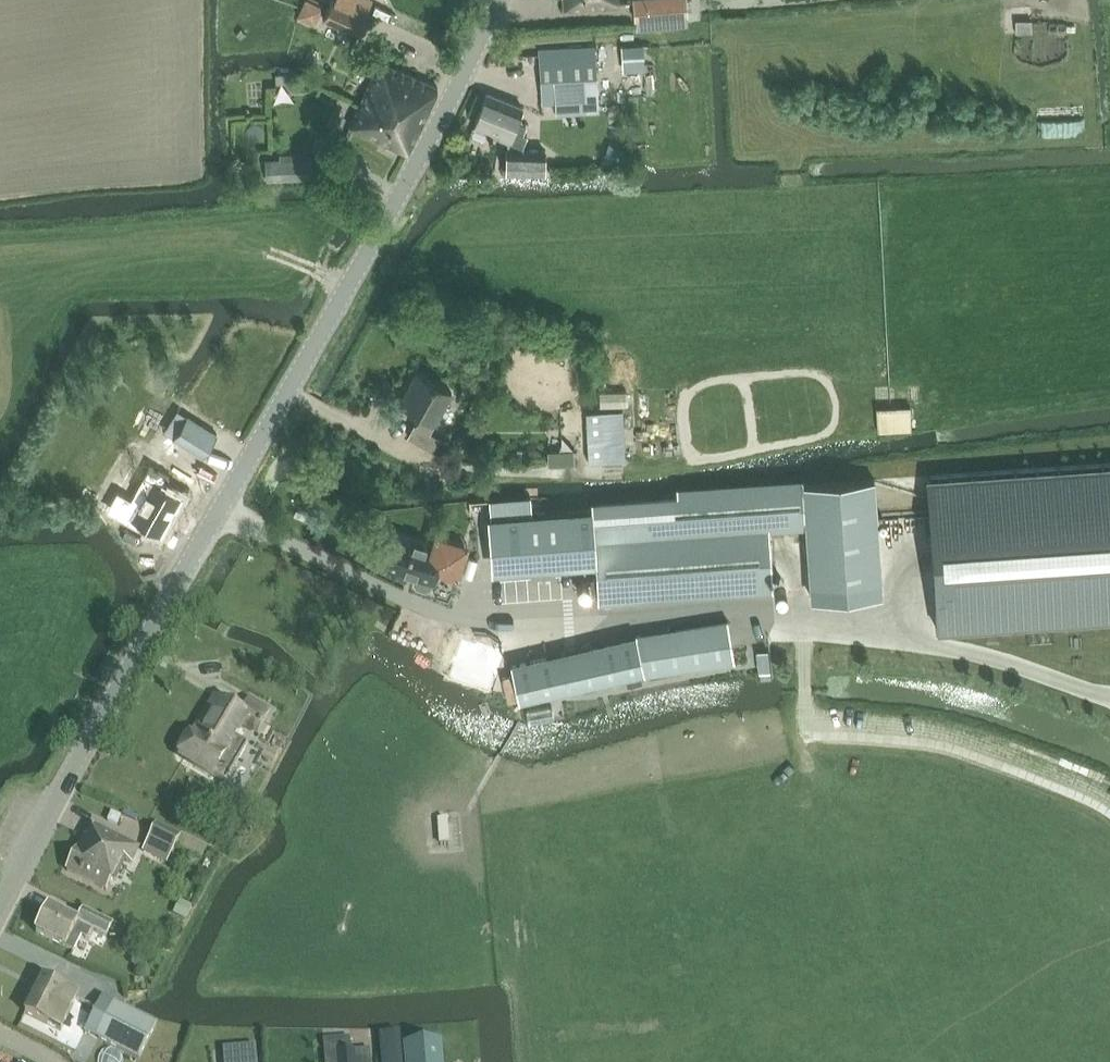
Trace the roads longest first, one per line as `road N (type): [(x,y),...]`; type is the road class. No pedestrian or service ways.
road 1 (tertiary): [(0,920),(351,294),(499,0)]
road 2 (track): [(224,513),(430,619),(599,621),(736,607),(934,646),(1109,701)]

